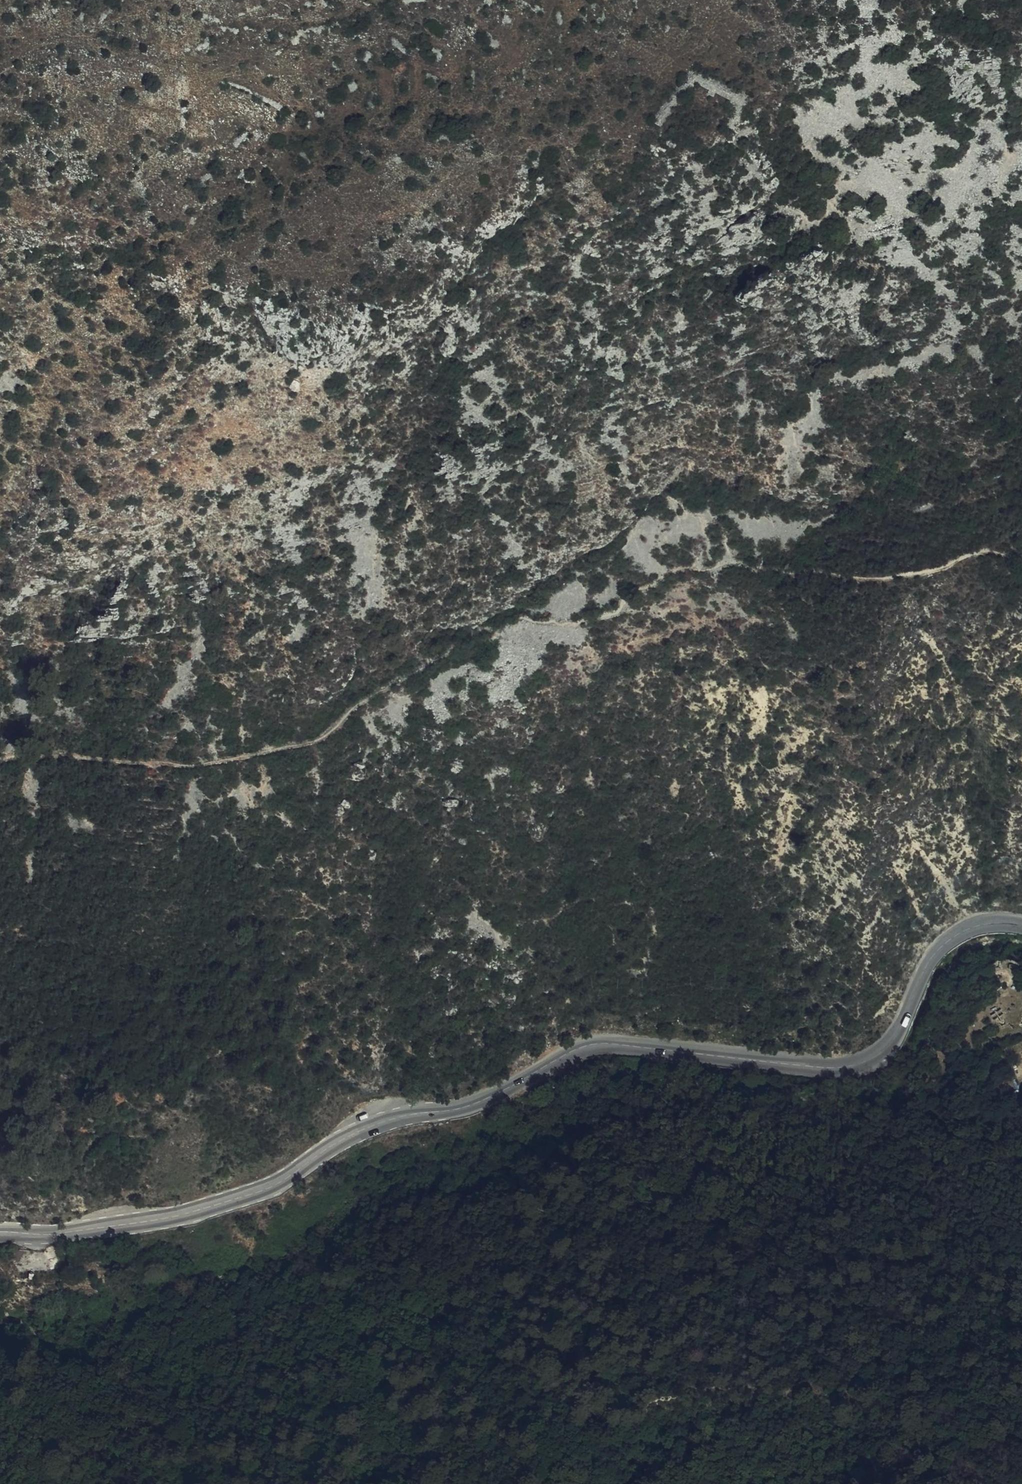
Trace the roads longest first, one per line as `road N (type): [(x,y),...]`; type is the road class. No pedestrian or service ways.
road 1 (secondary): [(1021,925),(970,929),(941,948),(895,1038),(860,1064),(587,1046),(468,1106),(367,1127),(252,1194),(123,1225),(0,1233)]

